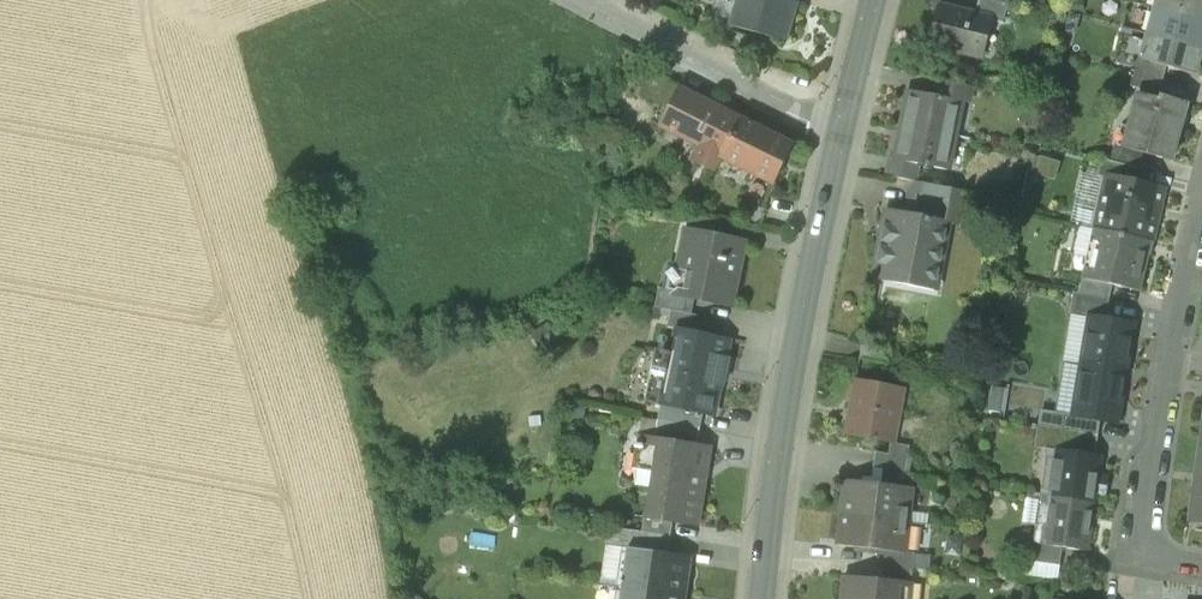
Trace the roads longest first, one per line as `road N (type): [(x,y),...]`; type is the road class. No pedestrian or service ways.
road 1 (tertiary): [(763,598),(780,449),(841,139)]
road 2 (residential): [(1201,206),(1143,535),(1201,568)]
road 3 (residential): [(571,0),(841,139)]
road 4 (tertiary): [(841,139),(874,0)]

